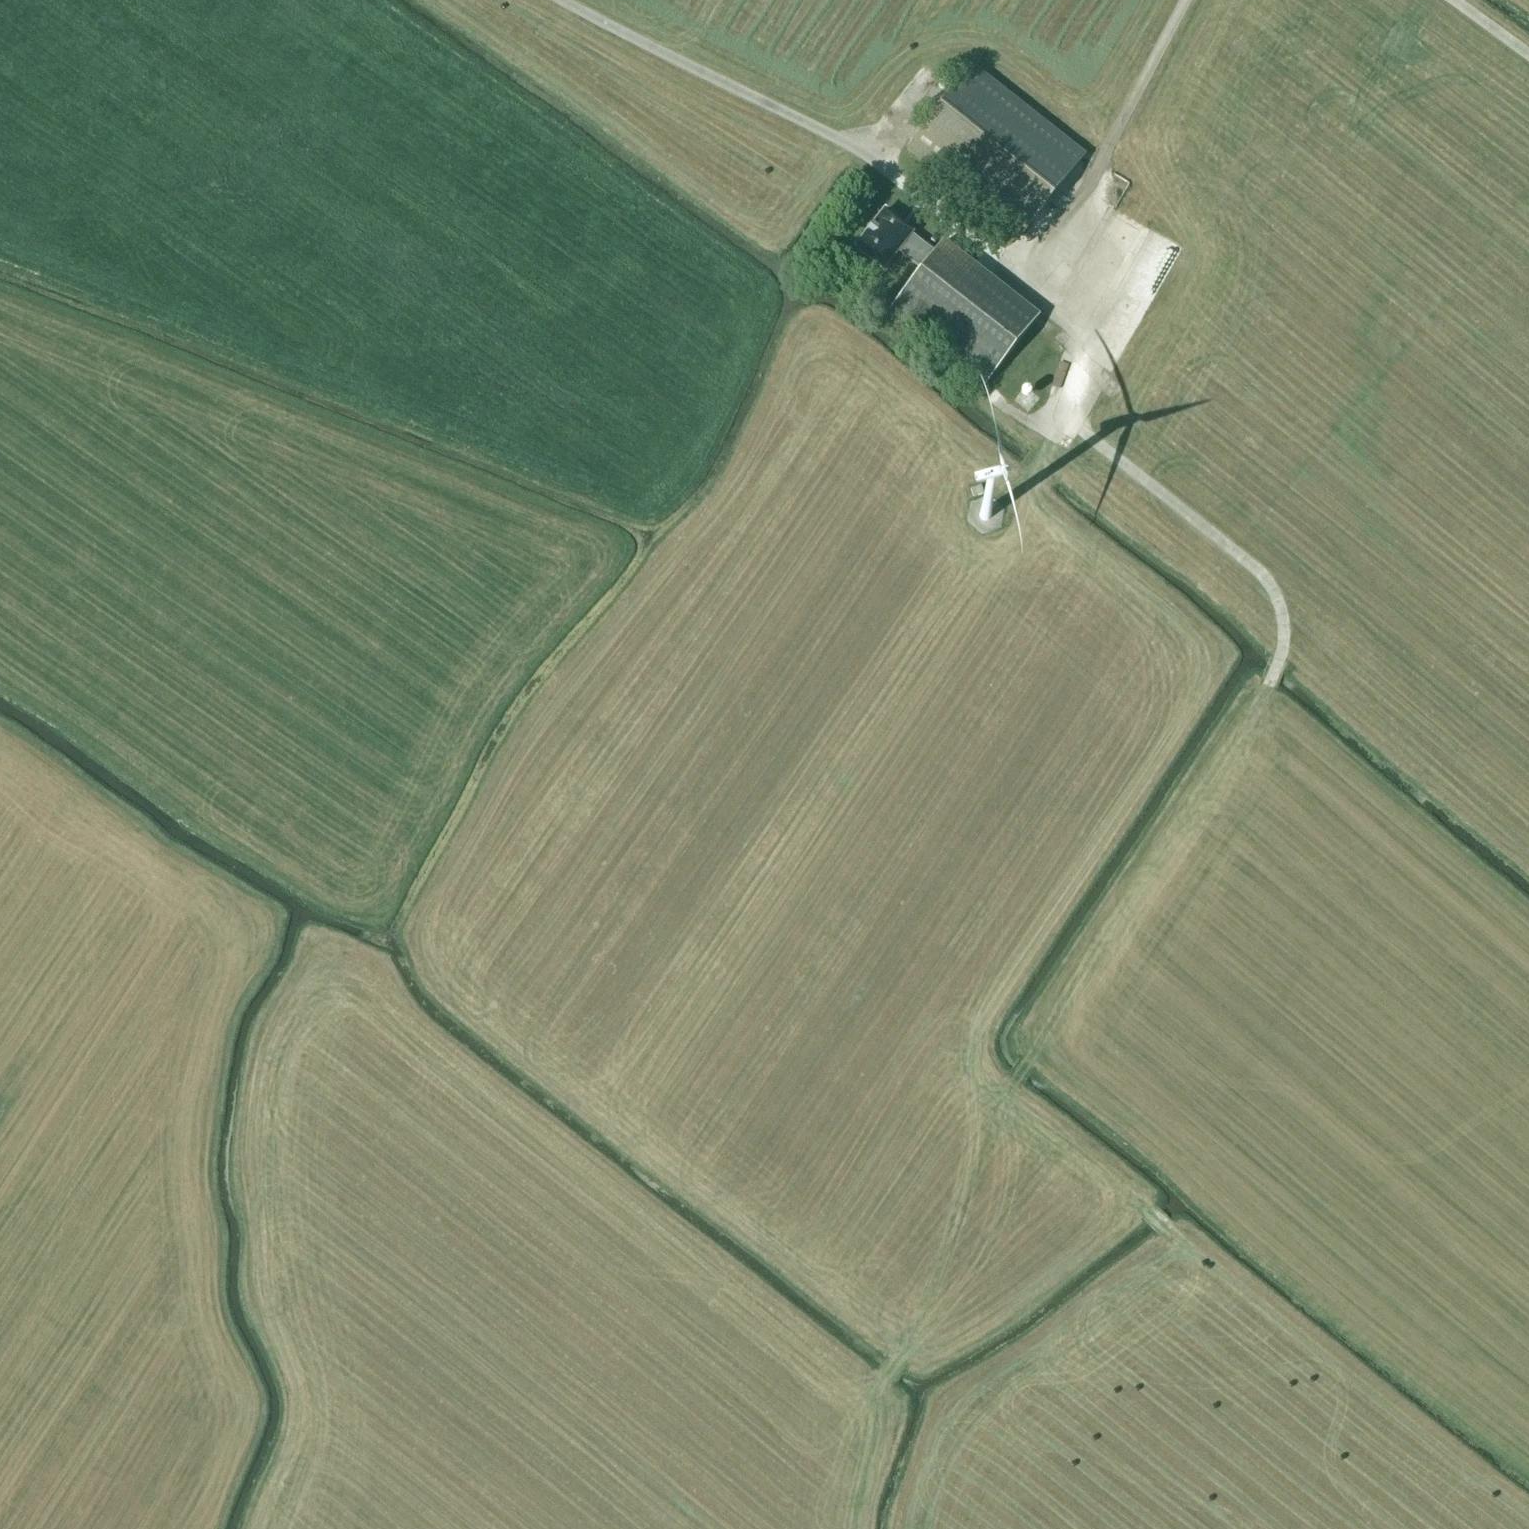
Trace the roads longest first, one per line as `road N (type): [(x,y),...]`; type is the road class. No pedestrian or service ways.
road 1 (track): [(1034,287),(1187,0)]

